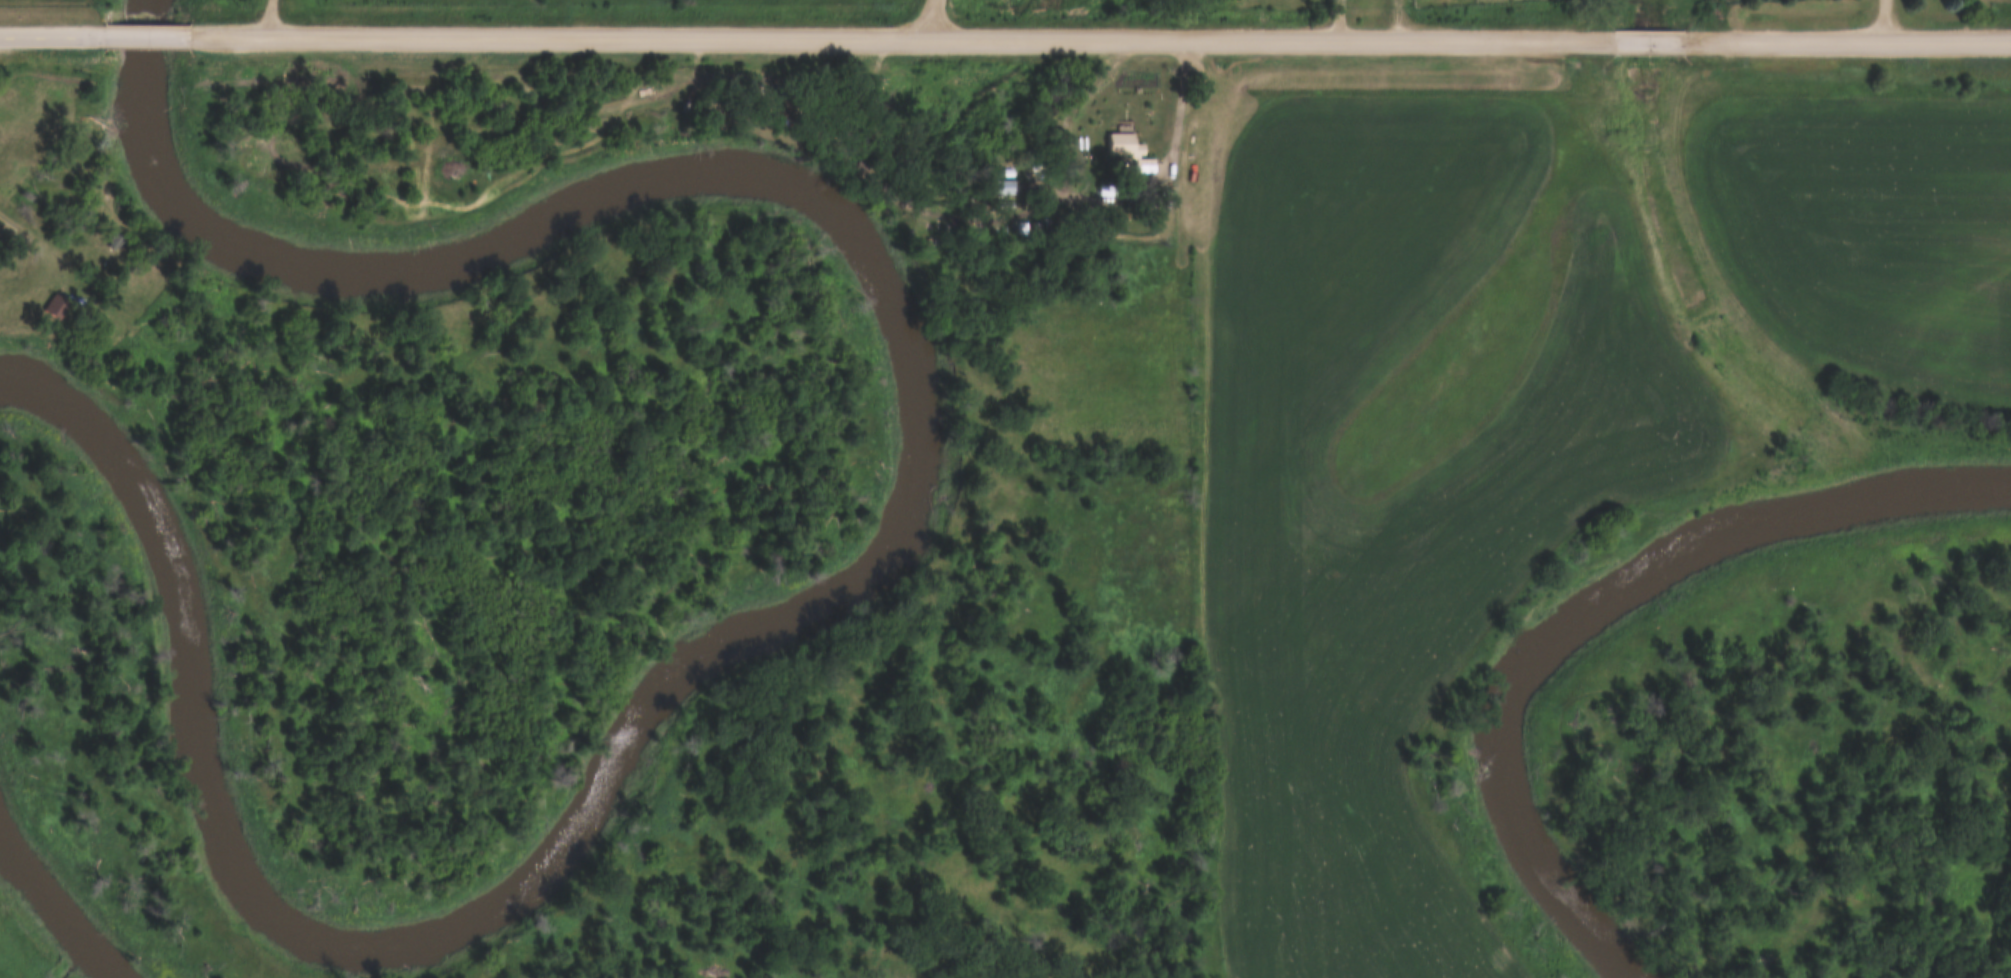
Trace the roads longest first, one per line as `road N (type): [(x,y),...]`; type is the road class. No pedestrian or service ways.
road 1 (tertiary): [(1593,38),(172,37)]
road 2 (tertiary): [(2010,39),(1669,38)]

